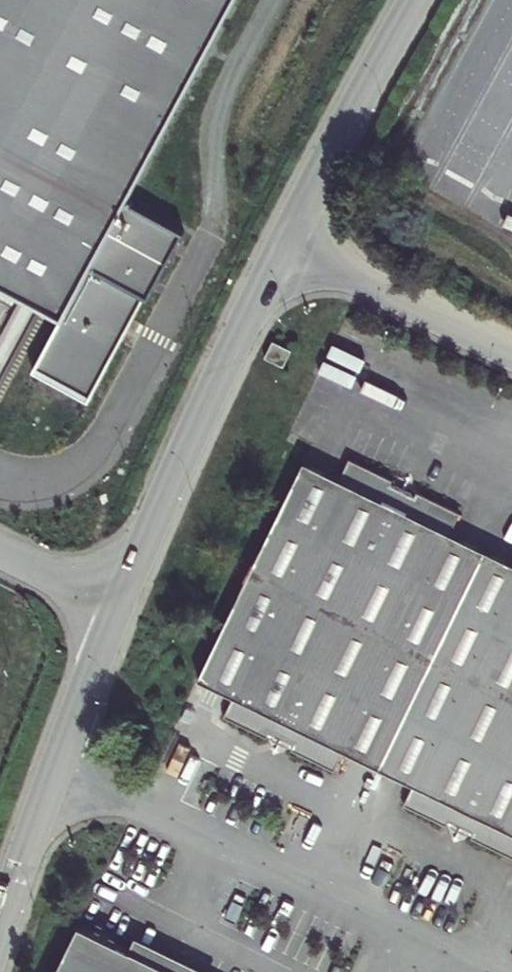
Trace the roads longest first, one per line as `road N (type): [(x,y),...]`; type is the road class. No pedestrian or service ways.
road 1 (unclassified): [(119,607),(285,239)]
road 2 (unclassified): [(0,929),(119,607)]
road 3 (unclassified): [(285,239),(415,0)]
road 4 (unclassified): [(285,239),(511,350)]
road 5 (residential): [(0,547),(119,607)]

